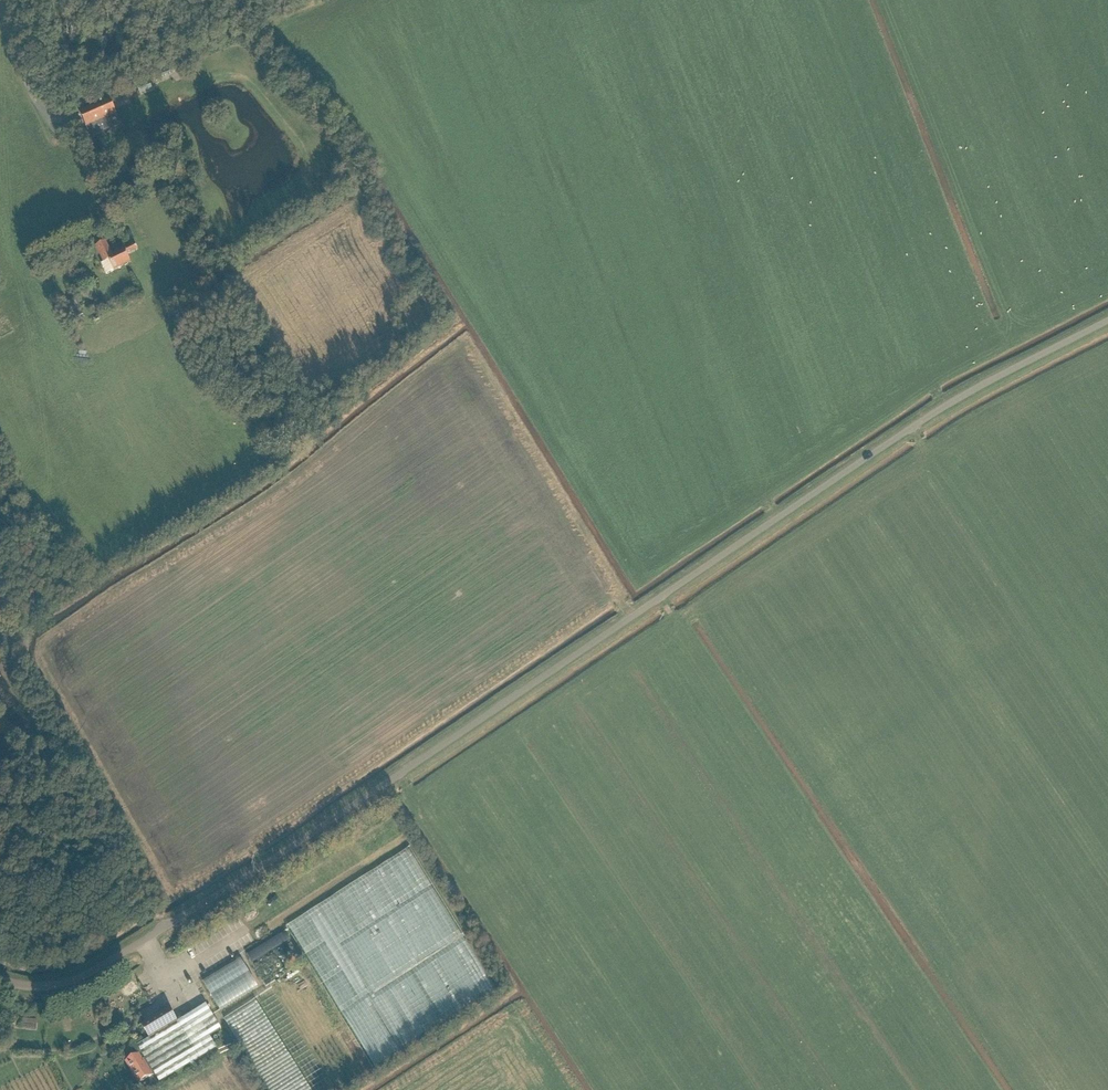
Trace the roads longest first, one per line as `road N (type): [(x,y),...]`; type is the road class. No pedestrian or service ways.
road 1 (unclassified): [(0,986),(64,982),(830,476),(991,376),(1107,317)]
road 2 (unclassified): [(0,903),(45,854),(64,772),(23,687),(0,606)]

